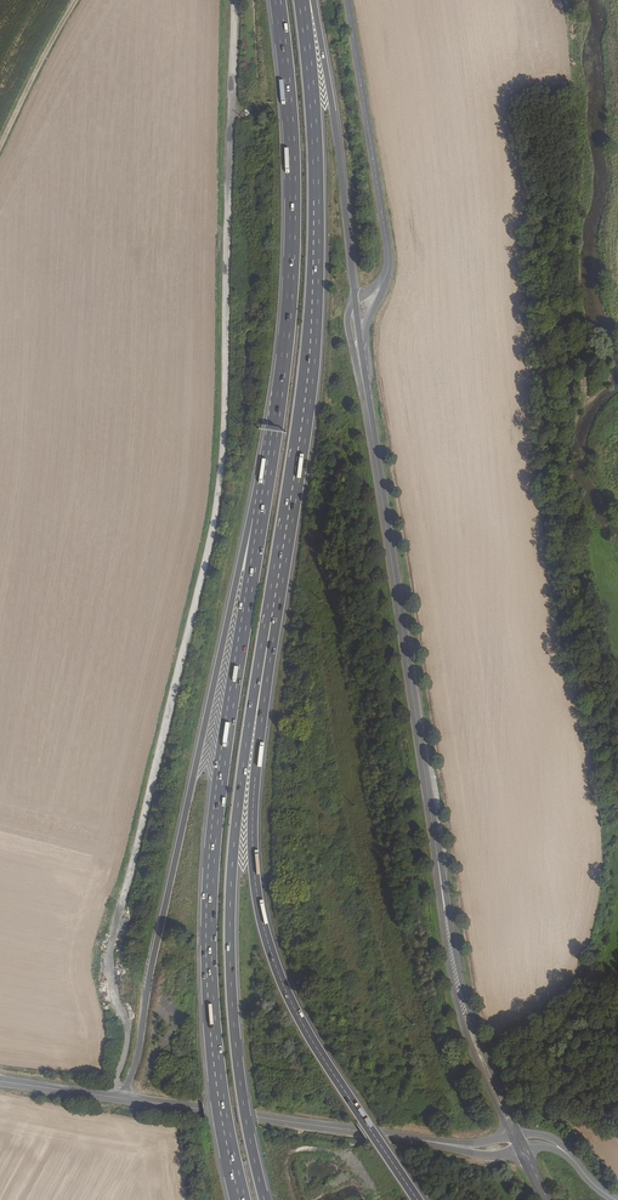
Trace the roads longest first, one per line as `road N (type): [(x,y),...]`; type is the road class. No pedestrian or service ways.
road 1 (unclassified): [(123,1099),(117,1078),(127,1025),(110,953),(210,541),(223,456),(233,83)]
road 2 (tertiary): [(514,1133),(475,1048),(454,962),(366,401)]
road 3 (trunk): [(258,517),(209,908),(213,1042),(240,1199)]
road 4 (trunk): [(271,621),(313,344),(316,189),(303,0)]
road 5 (trunk): [(418,1199),(305,1029),(265,934),(252,818),(271,621)]
road 6 (trunk): [(258,517),(246,538),(123,1099)]
road 7 (trunk): [(265,1199),(235,1037),(230,910),(251,705),(271,621)]
road 8 (trunk): [(277,0),(290,119),(291,262),(258,517)]
road 9 (tertiary): [(431,1141),(123,1099)]
road 10 (trunk): [(354,302),(333,117),(310,0)]
road 11 (unclassified): [(387,250),(347,0)]
road 12 (track): [(75,0),(0,144)]

